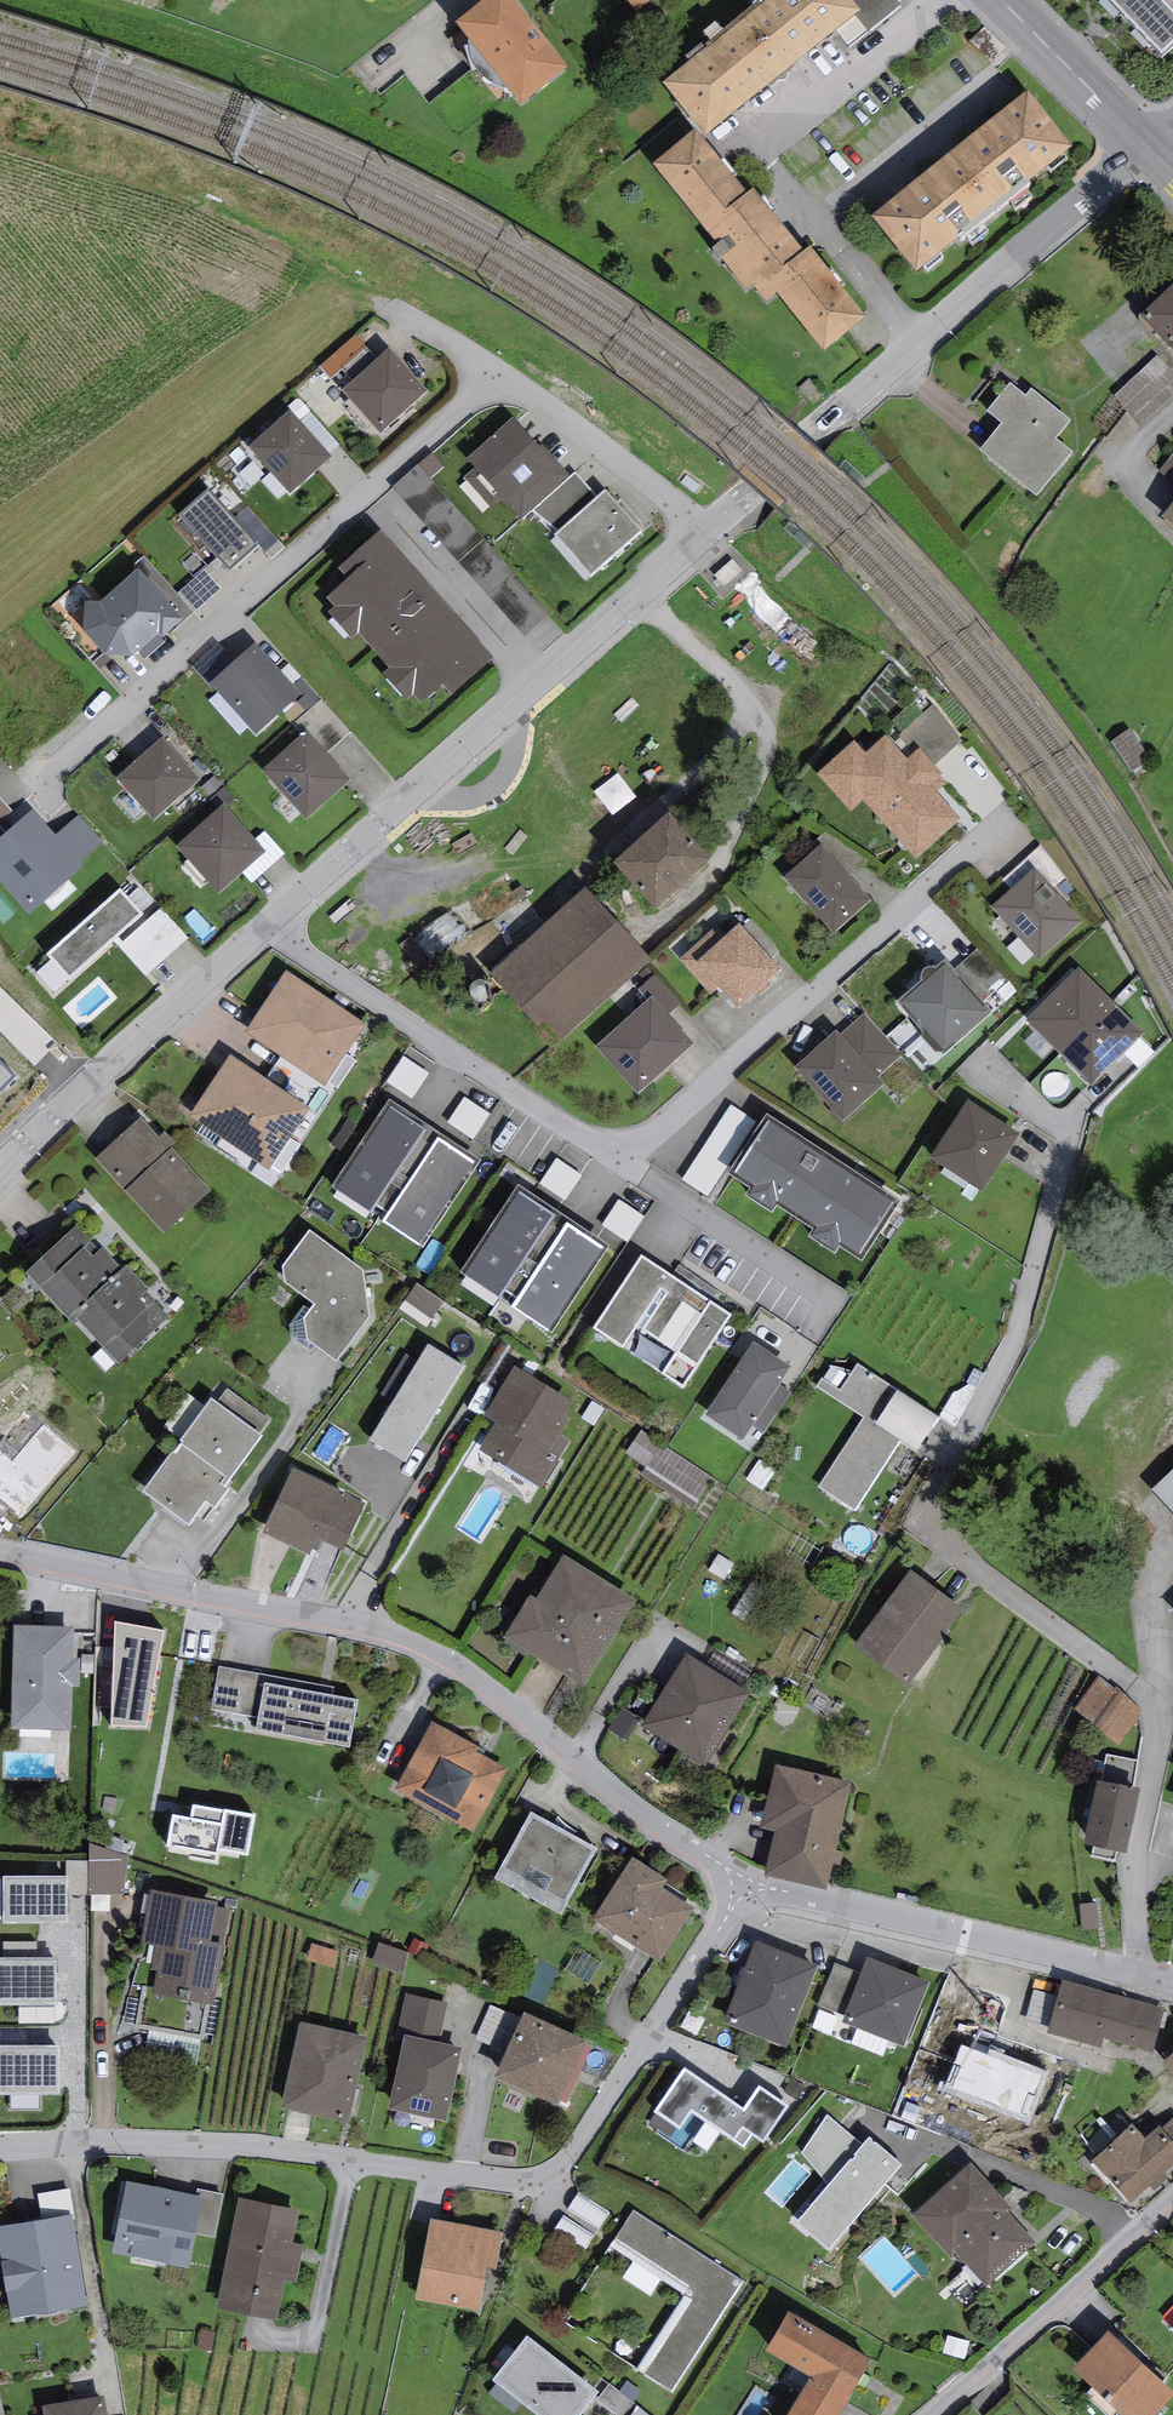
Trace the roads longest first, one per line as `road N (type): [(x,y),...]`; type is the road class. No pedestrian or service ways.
road 1 (residential): [(266,925),(850,402),(1149,150)]
road 2 (residential): [(266,925),(582,1135),(623,1145),(660,1127),(1019,809)]
road 3 (residential): [(745,1884),(589,2137),(544,2180),(244,2144),(0,2148)]
road 4 (residential): [(745,1884),(628,1806),(530,1719),(440,1657),(348,1623),(0,1551)]
road 5 (residential): [(1172,1977),(745,1884)]
road 6 (residential): [(0,1176),(103,1069),(266,925)]
road 7 (residential): [(1172,2198),(933,2414)]
road 8 (residential): [(1149,150),(998,0)]

